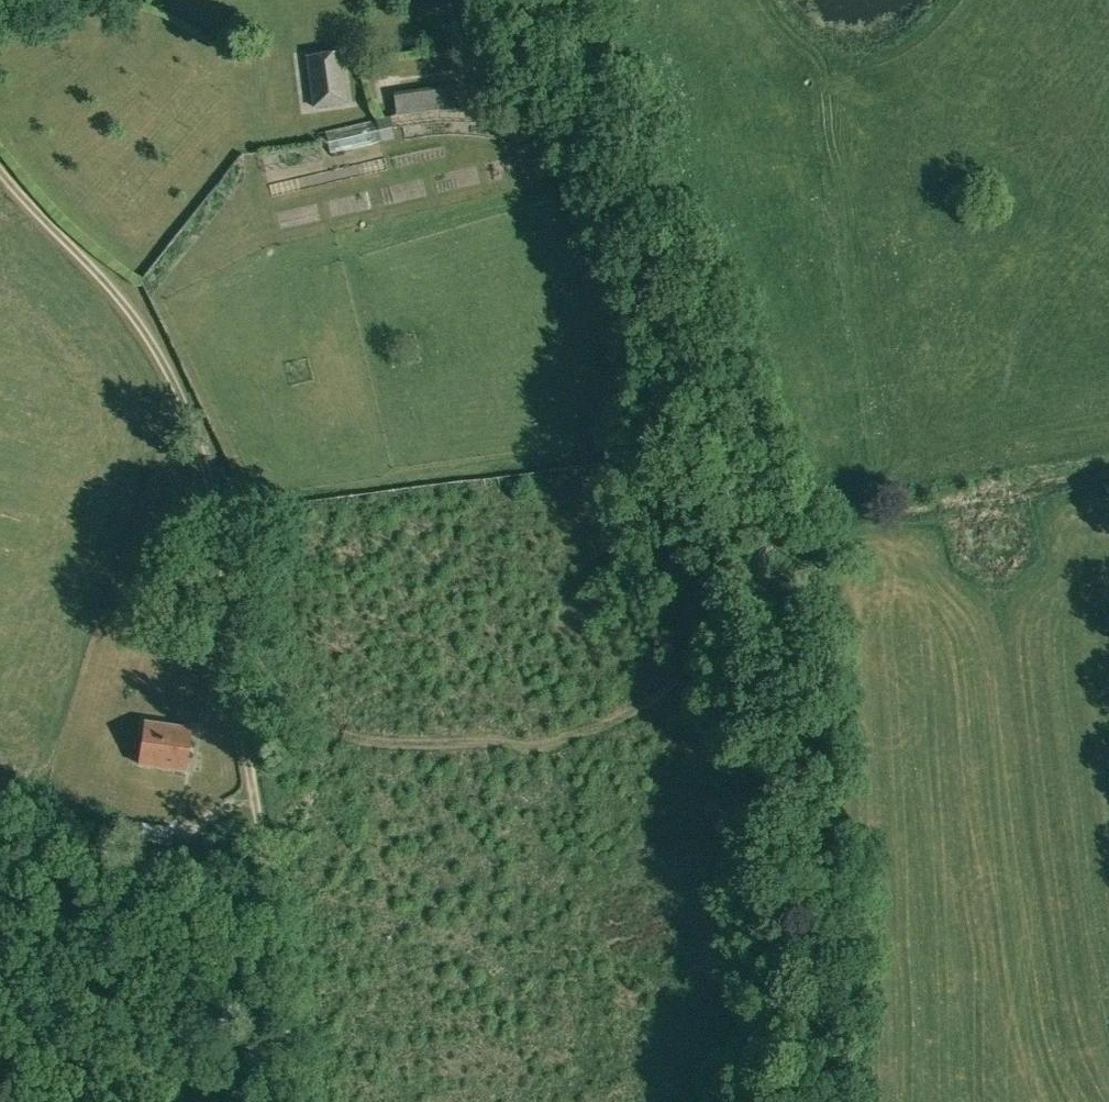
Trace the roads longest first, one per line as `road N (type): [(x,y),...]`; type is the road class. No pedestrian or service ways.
road 1 (track): [(283,1101),(243,744),(194,440),(150,345),(100,271),(0,159)]

